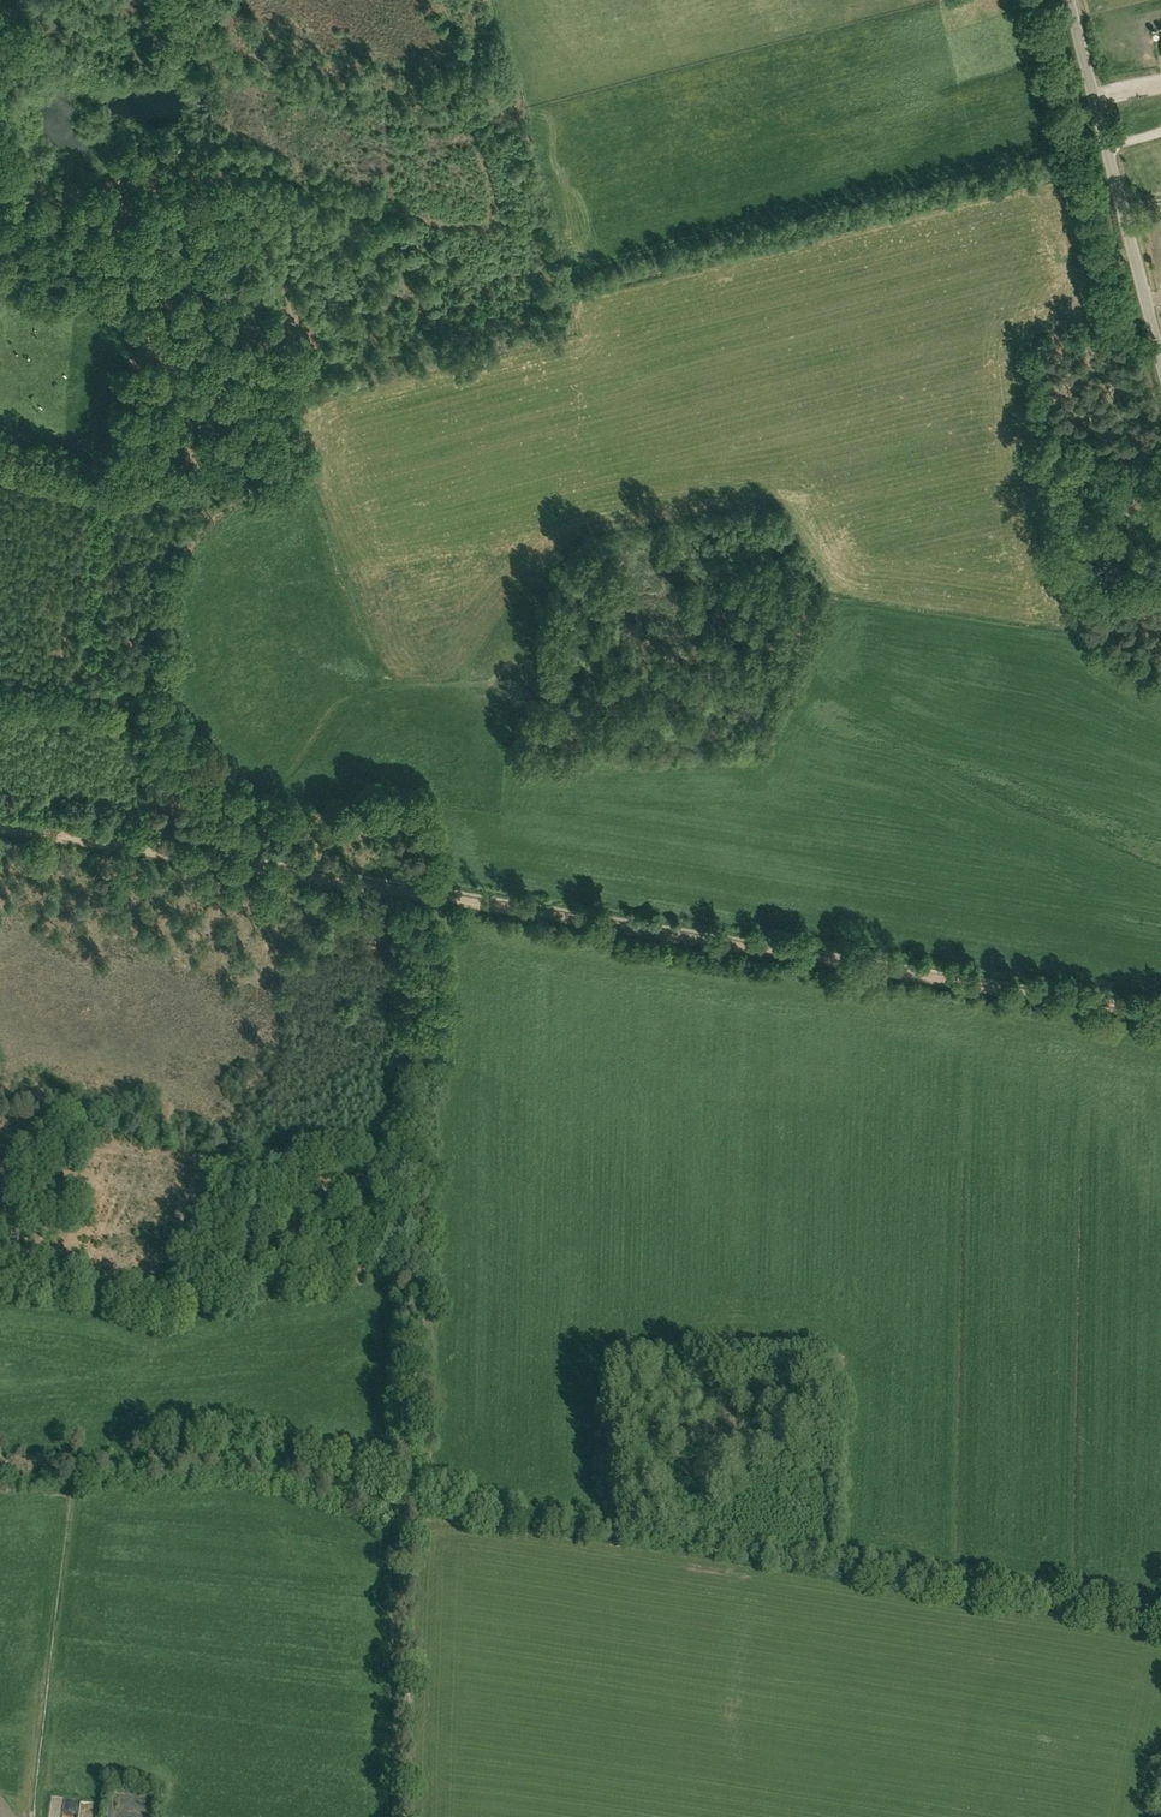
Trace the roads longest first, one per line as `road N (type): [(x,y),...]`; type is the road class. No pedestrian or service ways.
road 1 (track): [(0,826),(1160,1016)]
road 2 (unclassified): [(1160,351),(1069,0)]

